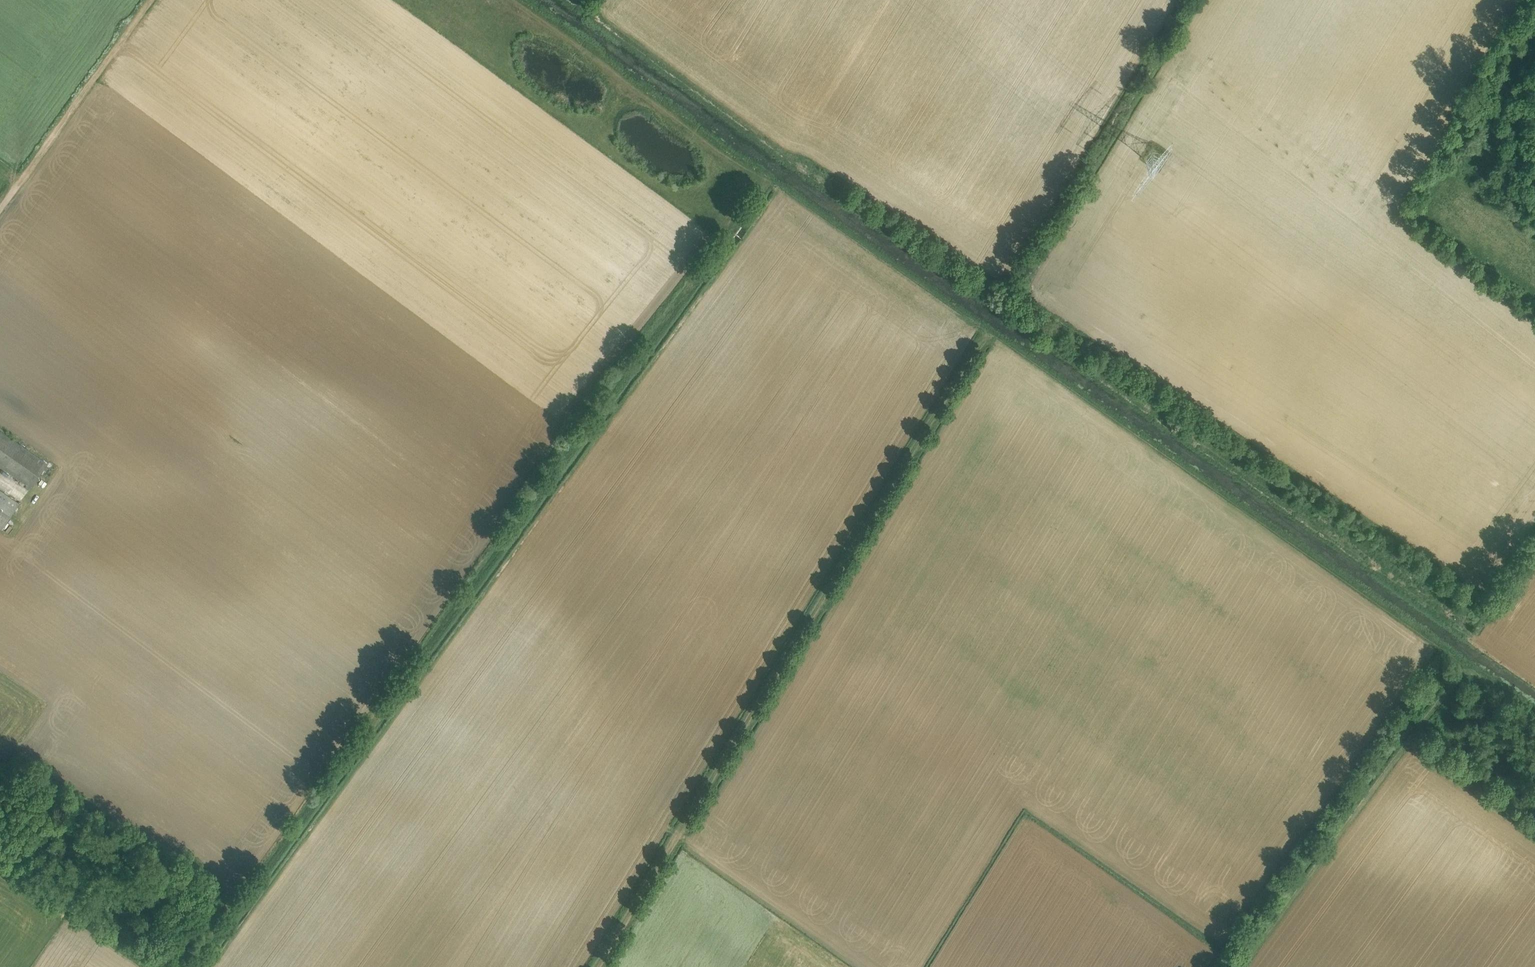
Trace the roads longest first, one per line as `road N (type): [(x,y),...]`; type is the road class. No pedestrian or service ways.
road 1 (track): [(983,331),(595,966)]
road 2 (track): [(150,0),(27,170)]

